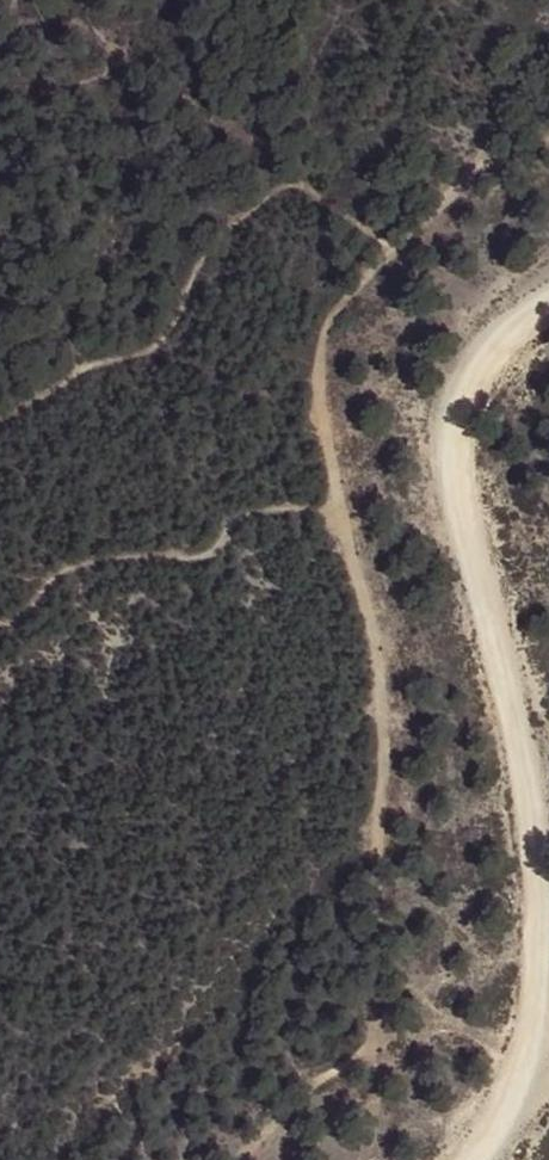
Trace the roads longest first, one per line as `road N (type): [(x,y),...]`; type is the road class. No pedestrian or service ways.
road 1 (track): [(254,1159),(366,1040),(378,864),(378,657),(325,448),(336,302),(393,248)]
road 2 (track): [(548,271),(452,373),(455,477),(541,958),(531,1087),(448,1159)]
road 3 (track): [(548,144),(519,149),(393,248)]

